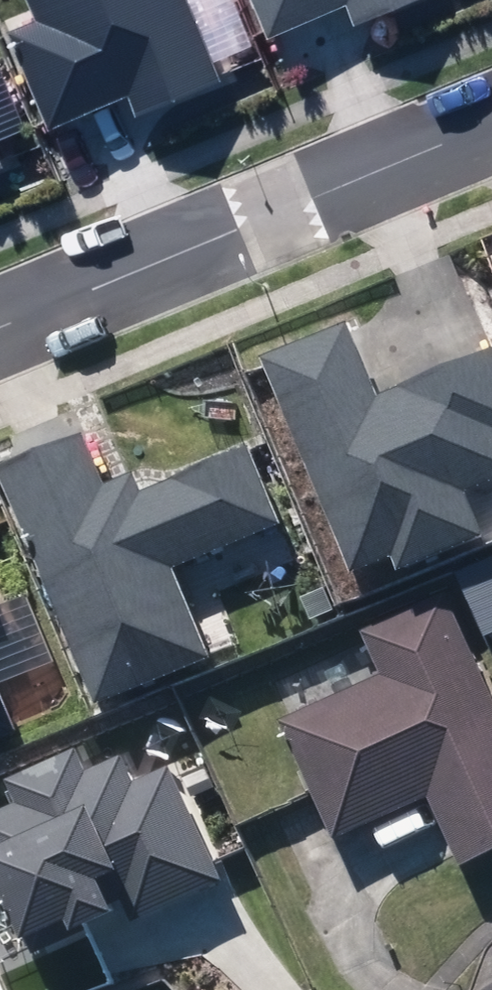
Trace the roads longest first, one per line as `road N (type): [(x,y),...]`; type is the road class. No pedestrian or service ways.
road 1 (residential): [(491,115),(0,316)]

